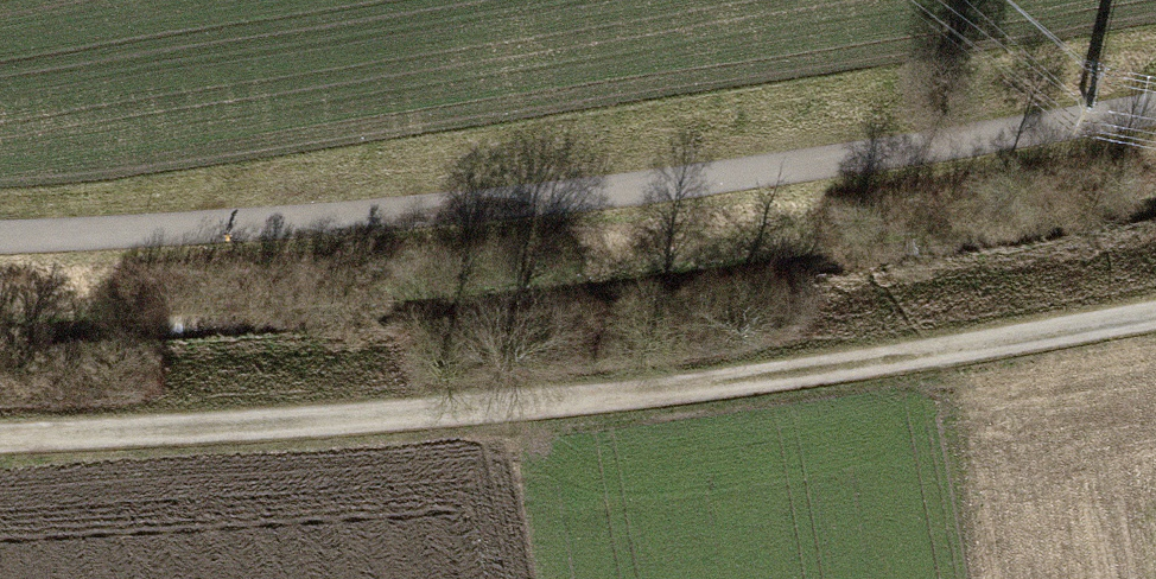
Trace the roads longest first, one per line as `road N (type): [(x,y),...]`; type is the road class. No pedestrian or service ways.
road 1 (track): [(0,236),(516,202),(939,147),(1155,107)]
road 2 (track): [(1155,316),(590,399),(0,441)]

